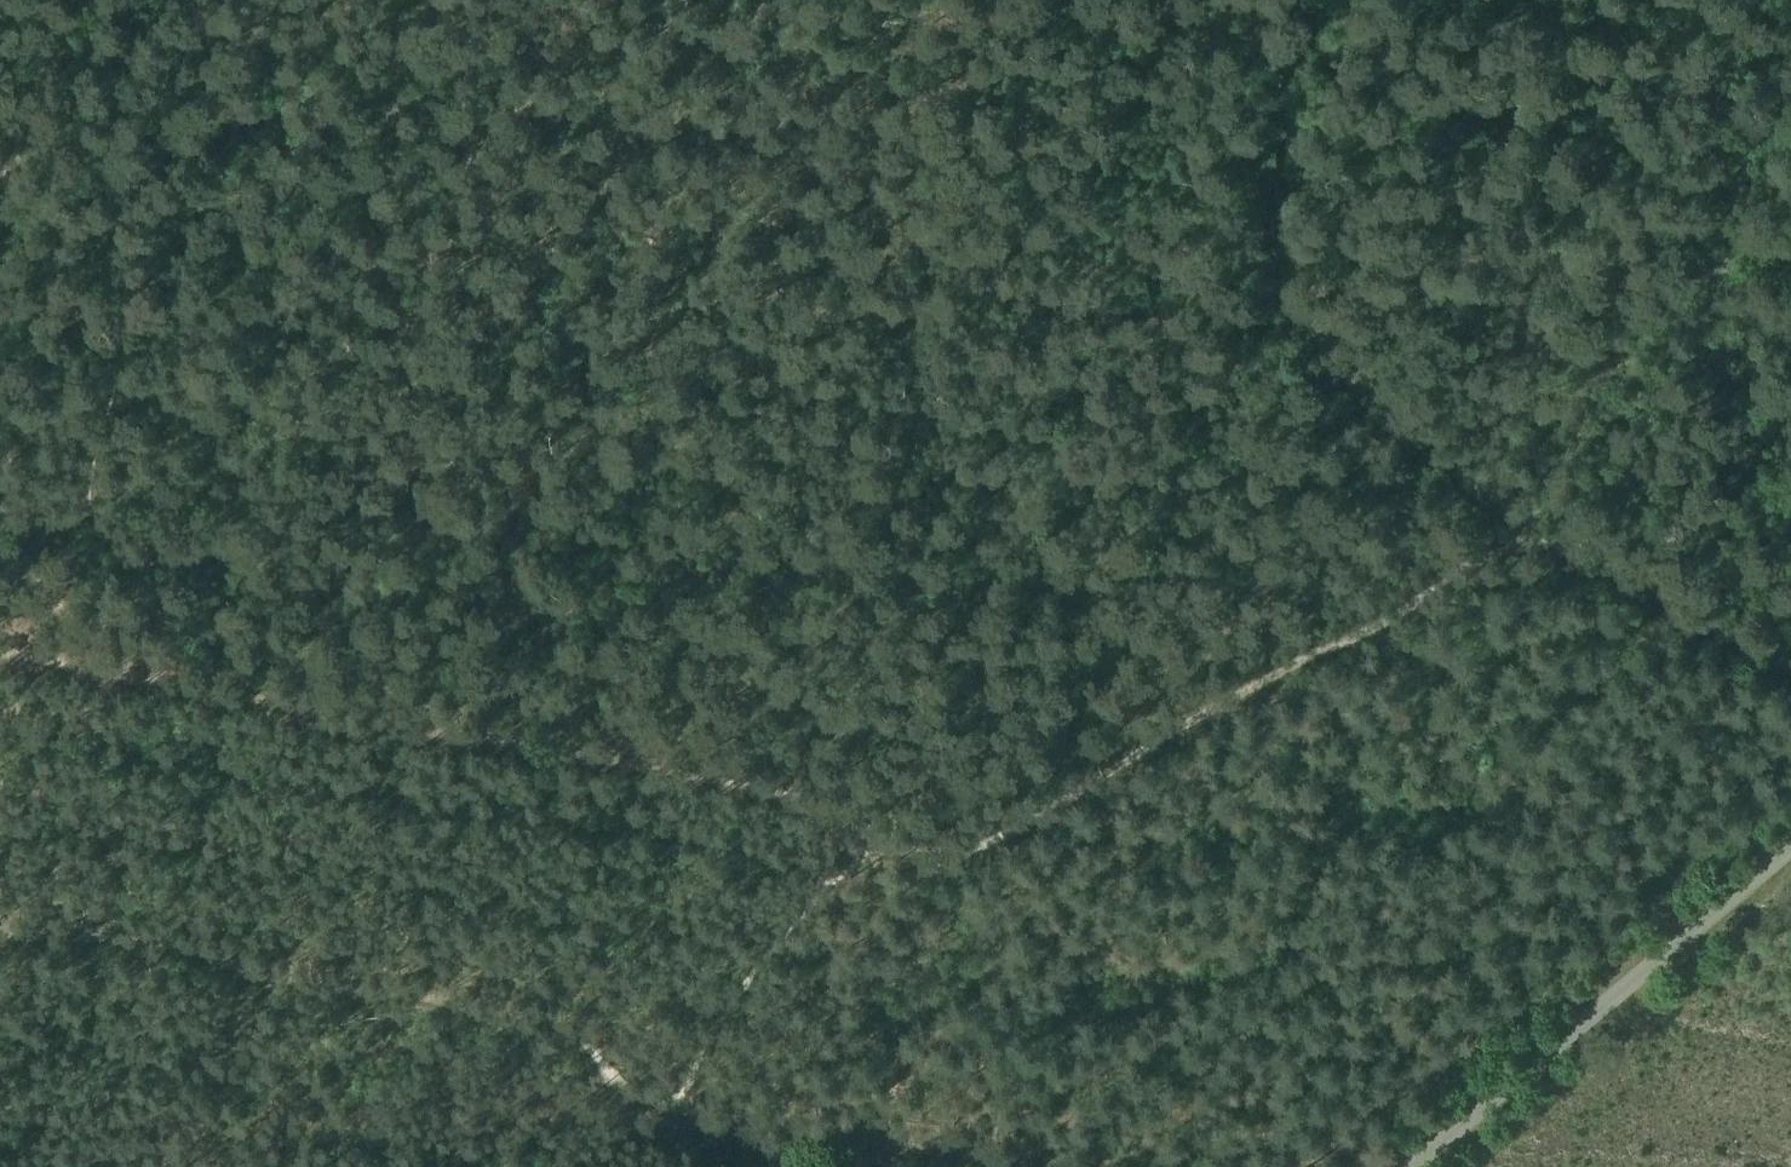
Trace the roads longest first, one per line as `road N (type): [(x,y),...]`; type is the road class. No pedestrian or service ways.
road 1 (unclassified): [(1412,1166),(1790,848)]
road 2 (track): [(0,648),(448,743)]
road 3 (track): [(867,843),(709,799),(448,743)]

